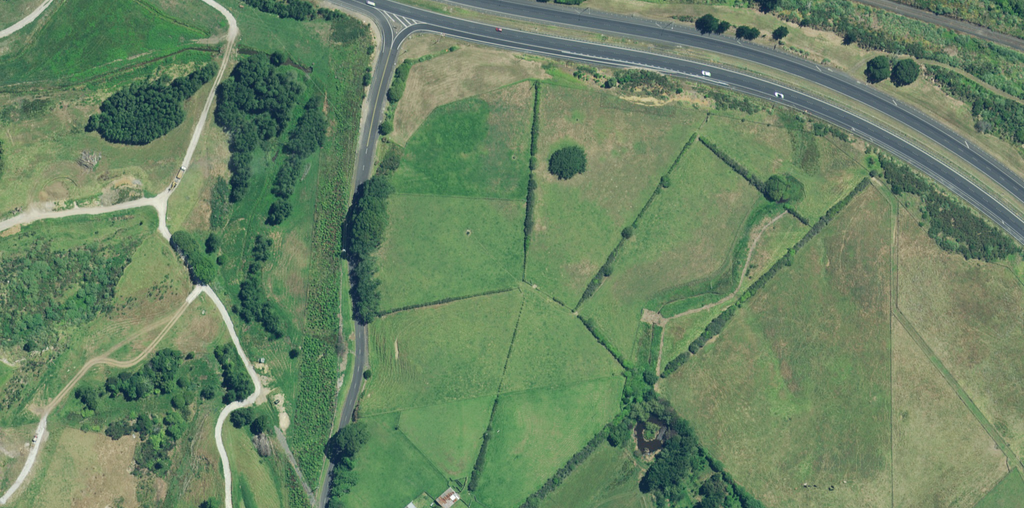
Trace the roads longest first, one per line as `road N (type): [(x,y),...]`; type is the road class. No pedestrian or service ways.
road 1 (motorway): [(471,0),(690,39),(802,70),(889,109),(1023,197)]
road 2 (motorway): [(1023,235),(943,172),(802,101),(699,69),(580,48)]
road 3 (unclassified): [(390,51),(353,234),(358,369),(324,507)]
road 4 (track): [(802,70),(875,59),(926,66),(1023,110)]
road 5 (motorway): [(580,48),(367,0)]
road 6 (motorway): [(580,48),(421,26),(390,51)]

